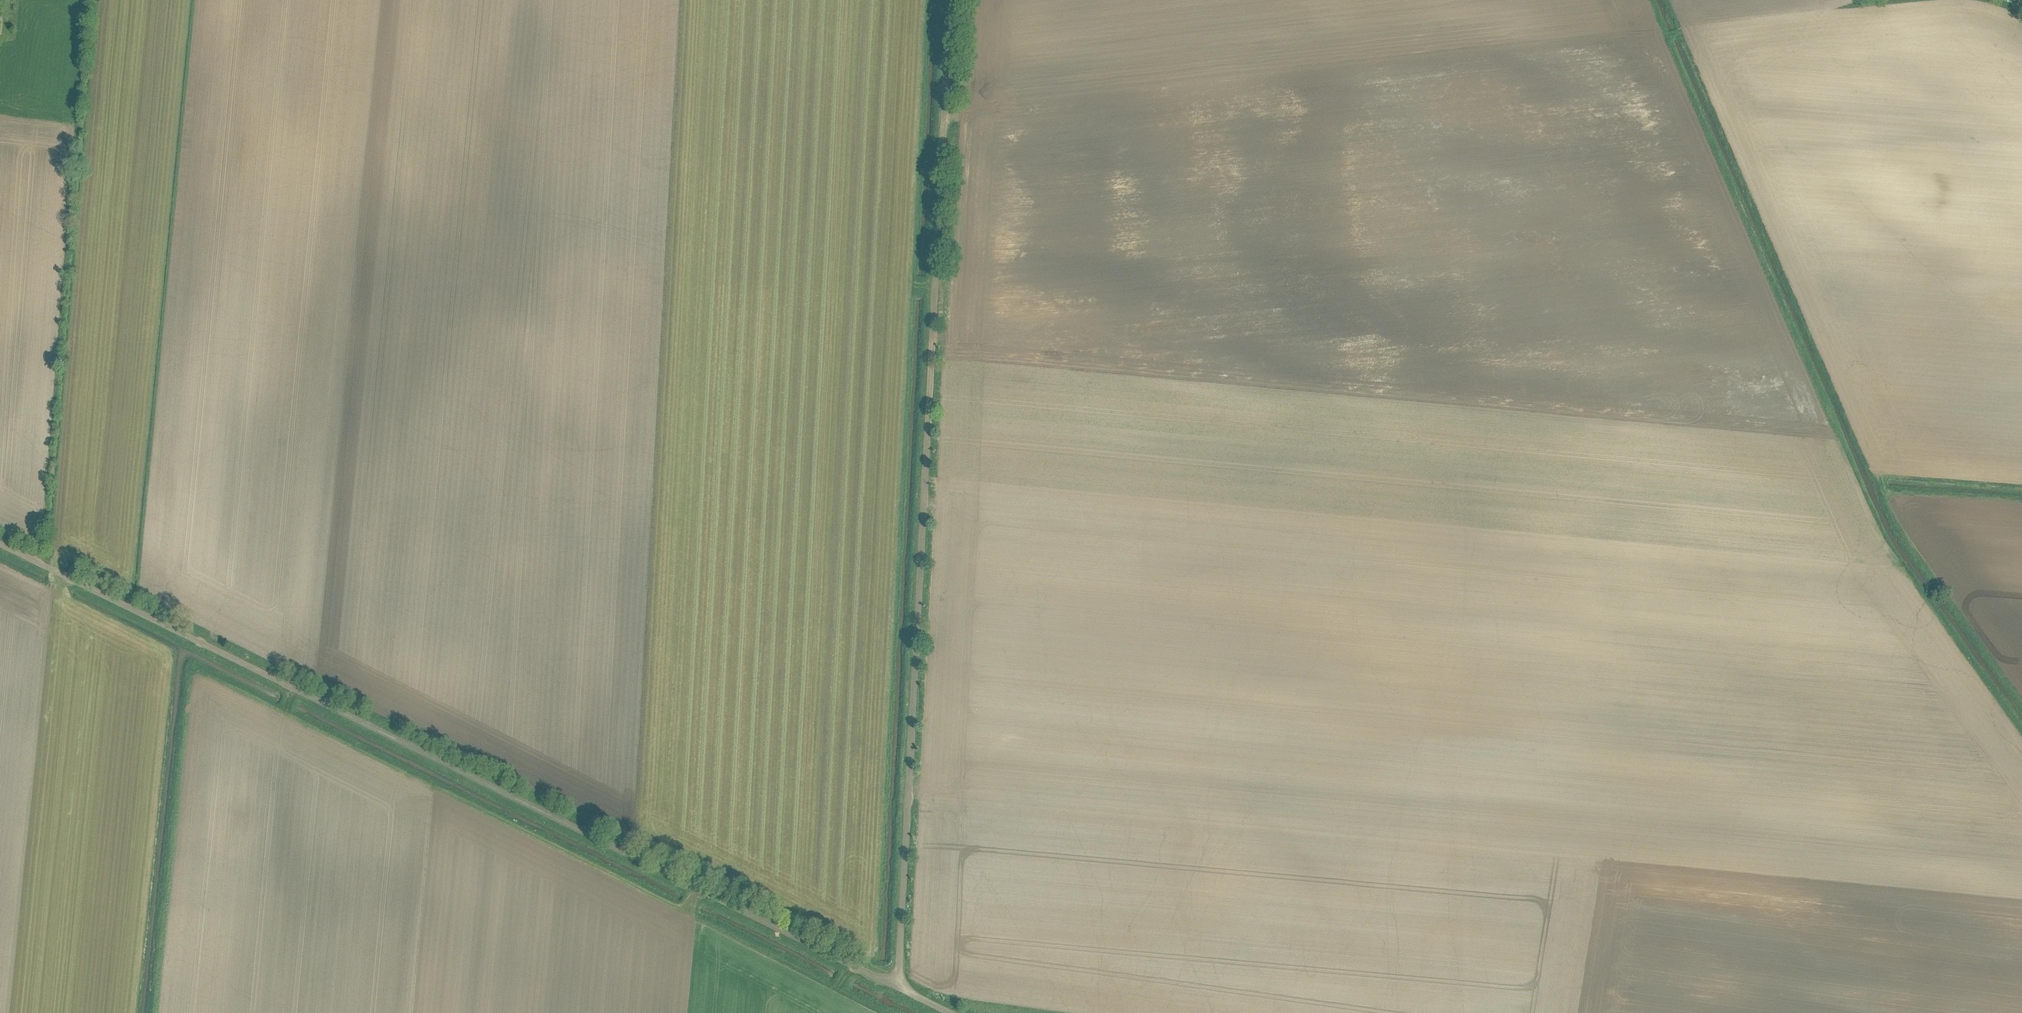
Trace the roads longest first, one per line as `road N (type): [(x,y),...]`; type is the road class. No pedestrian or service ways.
road 1 (unclassified): [(888,989),(0,546)]
road 2 (unclassified): [(888,989),(943,0)]

